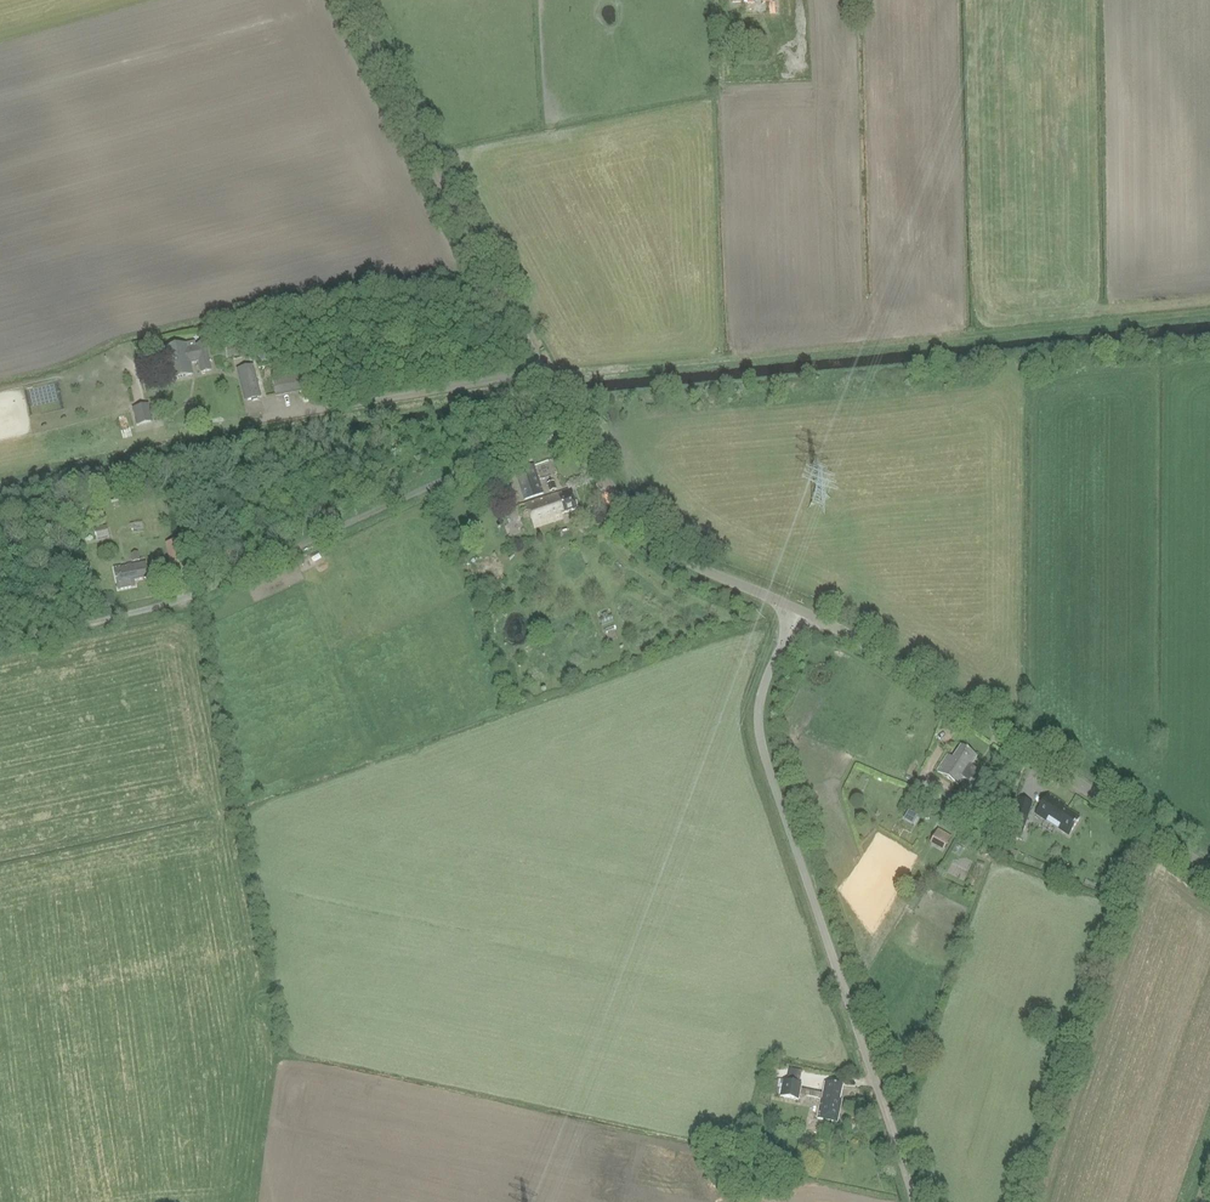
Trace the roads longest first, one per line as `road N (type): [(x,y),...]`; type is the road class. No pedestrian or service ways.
road 1 (unclassified): [(913,1201),(761,745),(758,702),(797,611)]
road 2 (unclassified): [(563,408),(494,452),(188,596),(75,627)]
road 3 (tertiary): [(1209,869),(843,631),(797,611)]
road 4 (tertiary): [(563,408),(346,0)]
road 5 (tertiary): [(797,611),(656,540),(611,489),(563,408)]
road 6 (track): [(543,371),(263,418)]

